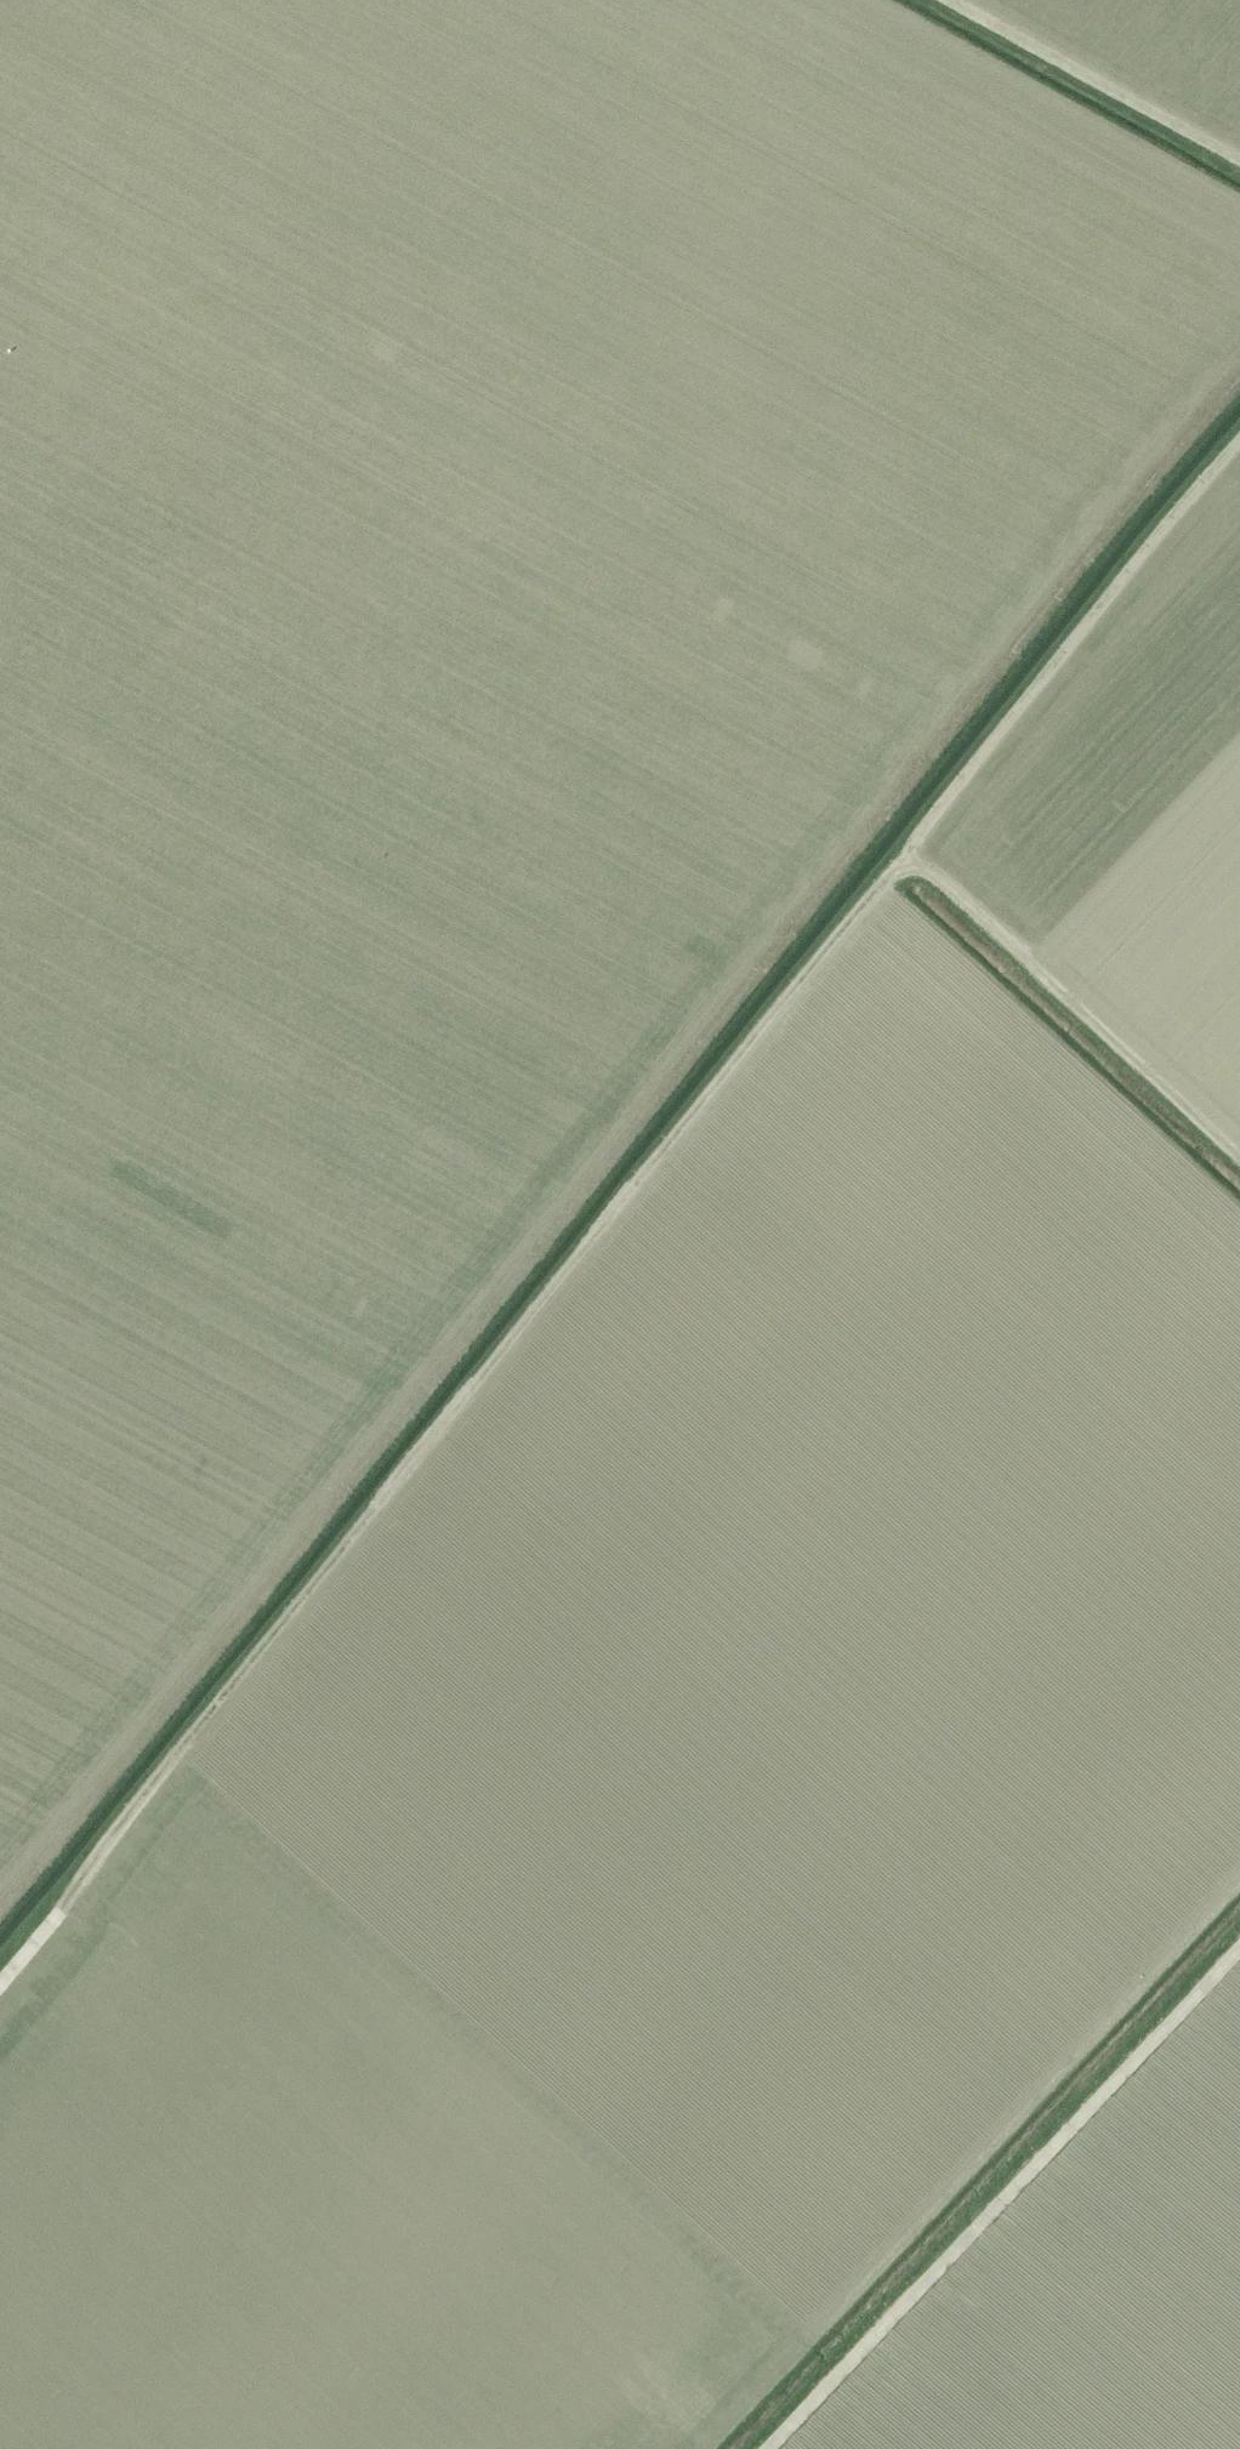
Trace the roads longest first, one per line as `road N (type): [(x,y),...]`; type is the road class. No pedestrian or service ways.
road 1 (track): [(0,1984),(886,880)]
road 2 (track): [(768,2448),(1239,1948)]

